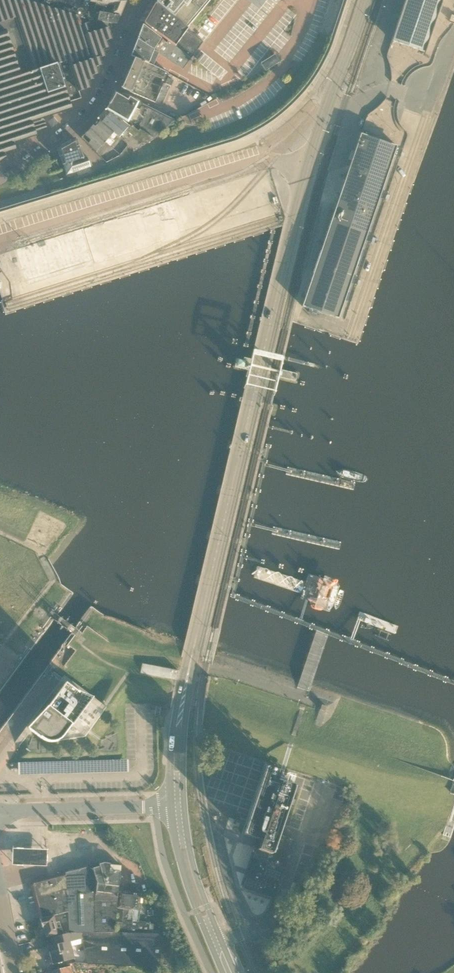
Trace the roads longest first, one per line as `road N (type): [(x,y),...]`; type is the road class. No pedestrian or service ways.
road 1 (secondary): [(199,624),(312,154)]
road 2 (unclassified): [(11,230),(218,169),(312,154)]
road 3 (residential): [(149,0),(113,79),(79,125),(0,180)]
road 4 (secondary): [(199,624),(182,701),(178,803)]
road 5 (tertiary): [(0,807),(178,803)]
road 6 (secondary): [(178,803),(190,875),(229,972)]
road 7 (secondary): [(312,154),(365,0)]

